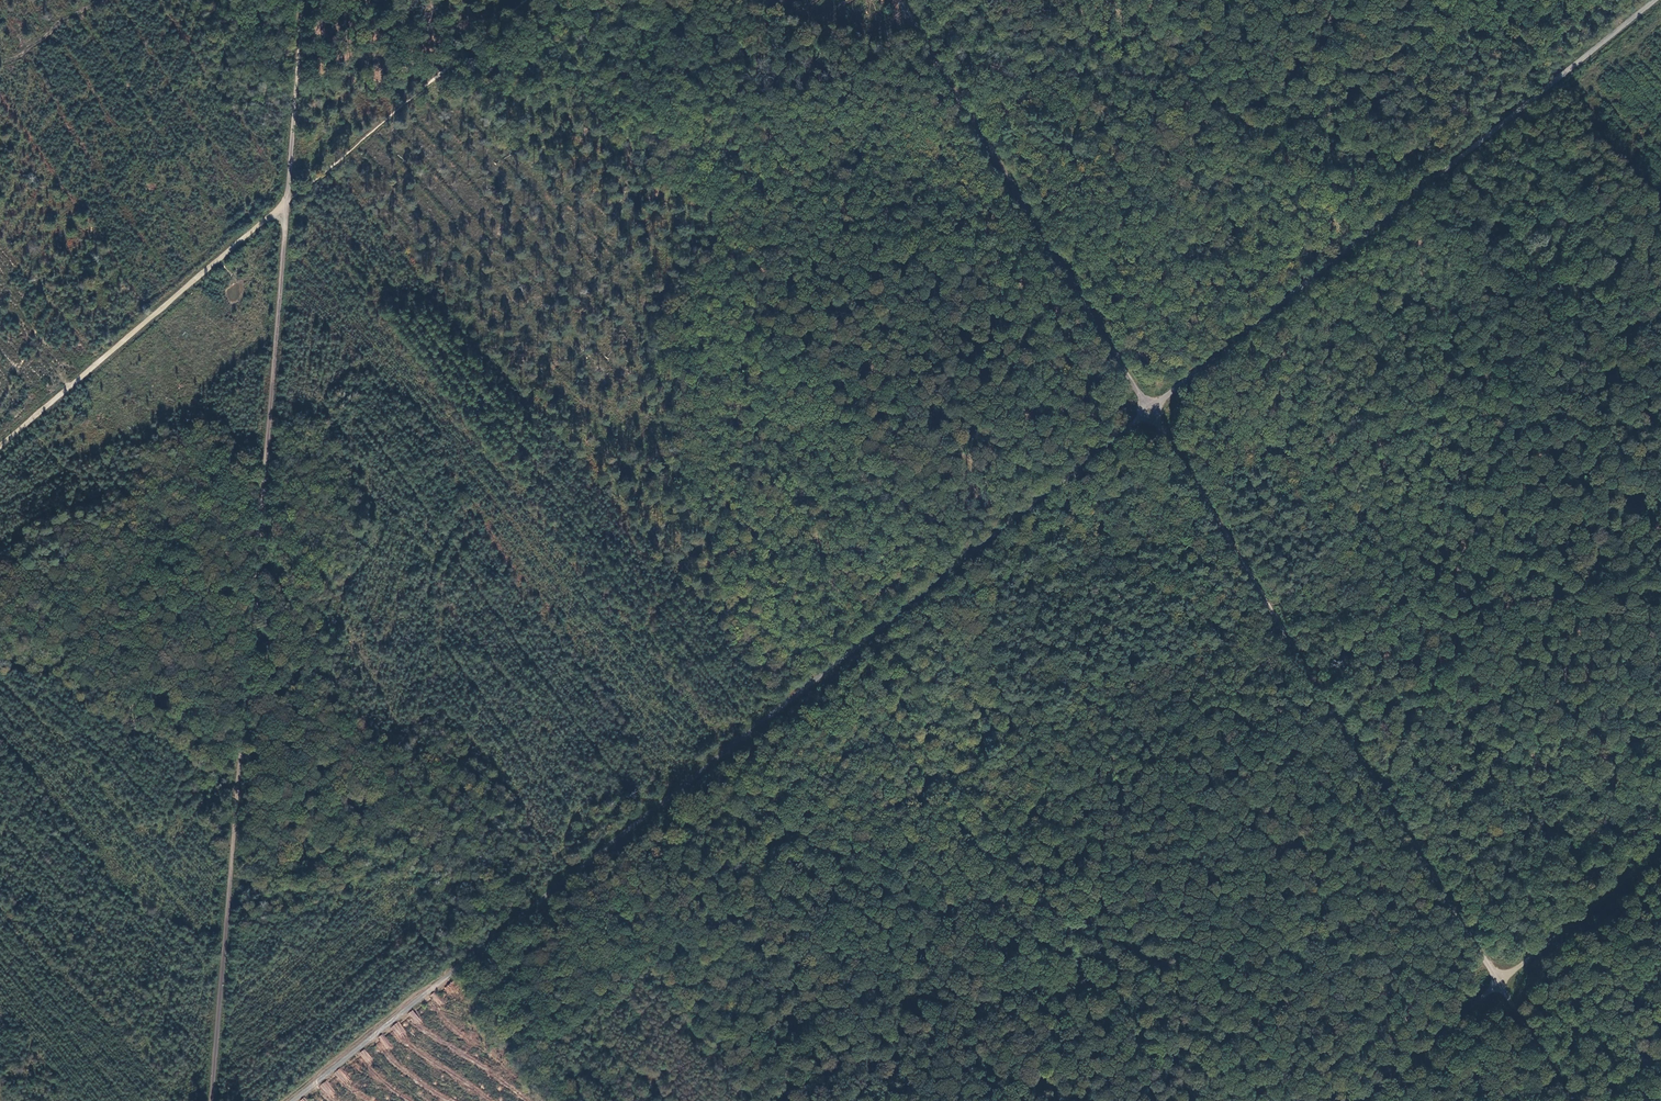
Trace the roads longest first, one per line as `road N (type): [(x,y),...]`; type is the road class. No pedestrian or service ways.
road 1 (track): [(1577,1100),(899,0)]
road 2 (track): [(300,0),(214,1100)]
road 3 (track): [(941,578),(1658,0)]
road 4 (track): [(294,1100),(725,753)]
road 5 (track): [(1660,849),(1366,1092)]
road 6 (track): [(286,202),(0,447)]
road 7 (track): [(286,202),(526,0)]
road 8 (track): [(725,753),(941,578)]

